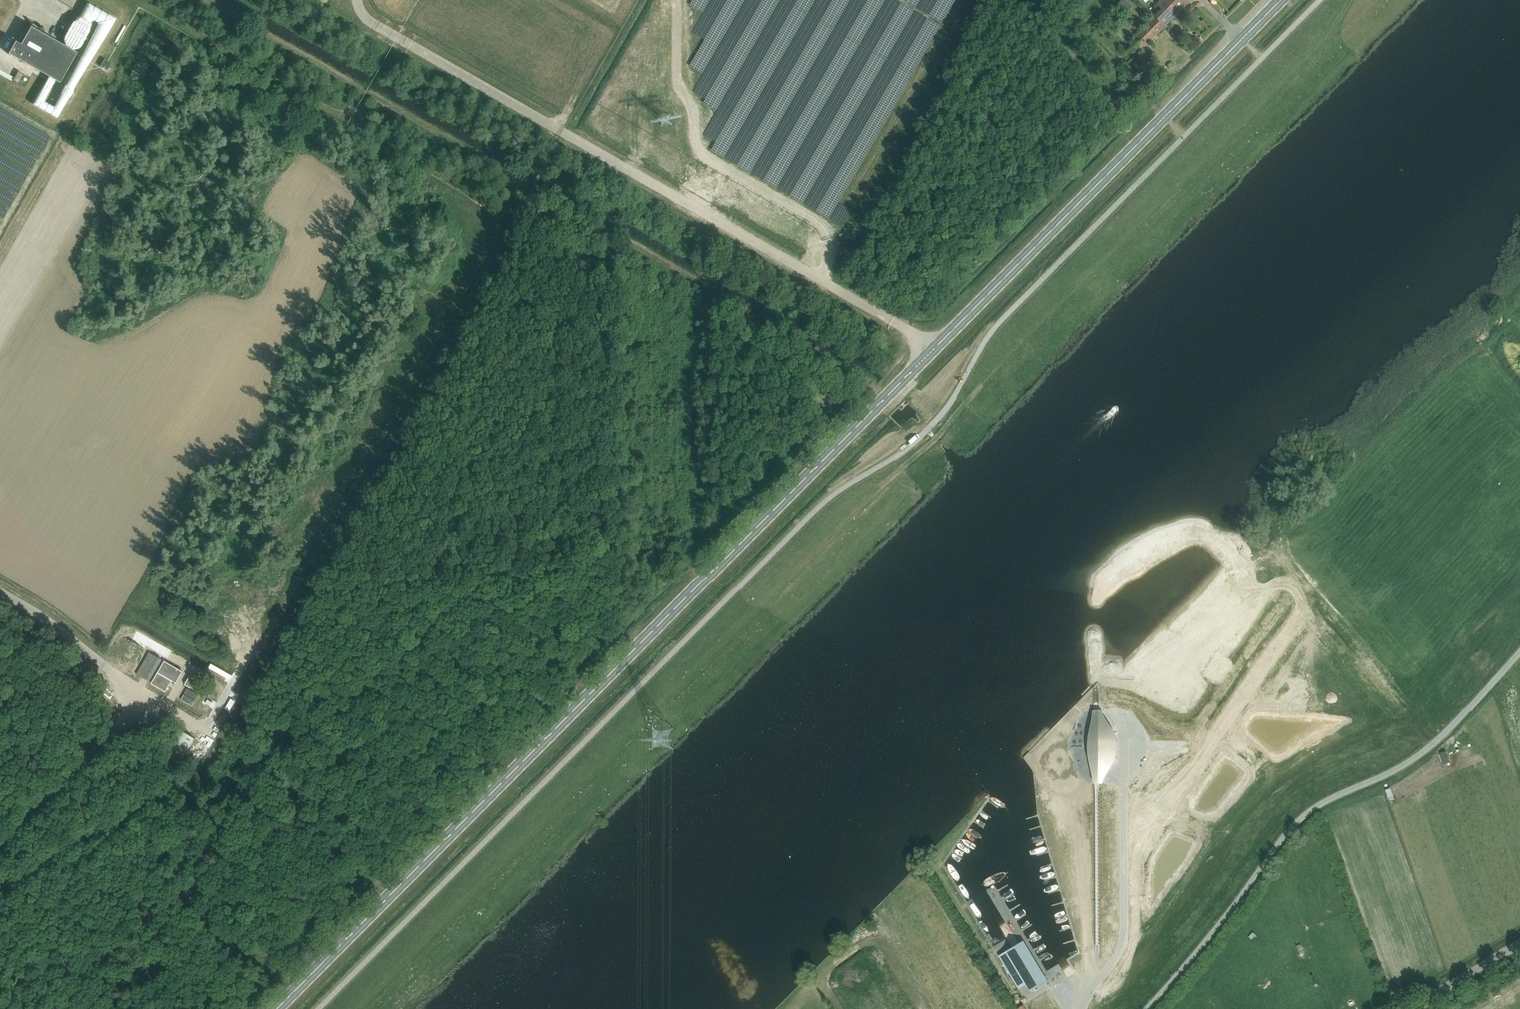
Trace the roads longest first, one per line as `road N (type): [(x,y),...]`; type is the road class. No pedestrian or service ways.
road 1 (secondary): [(276,1008),(1281,0)]
road 2 (track): [(362,1008),(848,514),(936,439),(981,382),(1334,23)]
road 3 (track): [(134,0),(458,185),(485,222),(268,610)]
road 4 (track): [(782,452),(693,458),(603,498),(491,571),(345,702),(240,759)]
road 5 (unclassified): [(1147,1008),(1299,820),(1417,756),(1519,650)]
road 6 (track): [(862,379),(535,192)]
road 7 (unclassified): [(0,858),(159,699),(202,727)]
road 8 (track): [(220,739),(385,900)]
road 9 (track): [(1145,135),(1064,43),(1066,30),(1095,0)]
road 10 (unclassified): [(1409,1008),(1519,944)]

